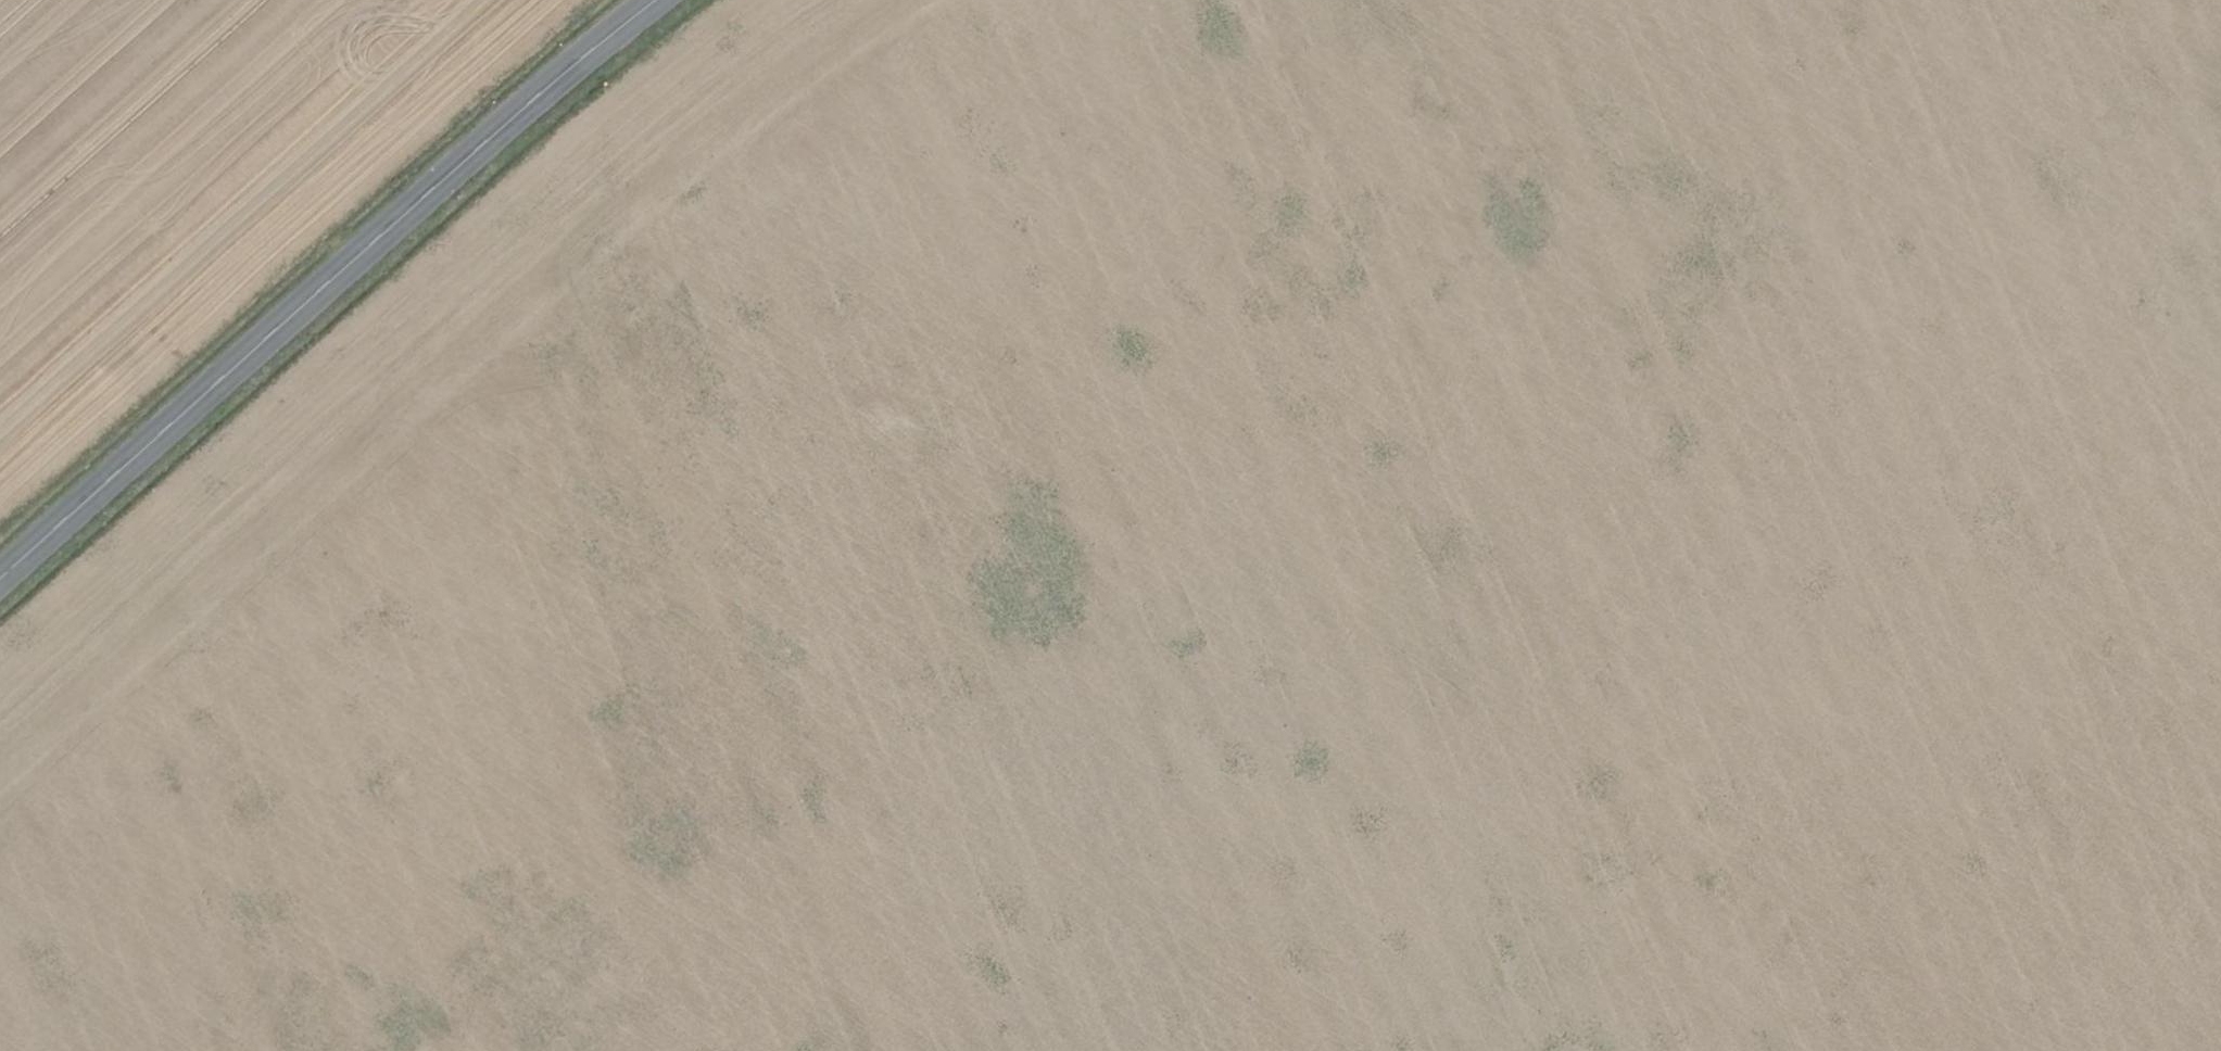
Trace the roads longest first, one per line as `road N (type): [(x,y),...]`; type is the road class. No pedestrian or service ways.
road 1 (tertiary): [(0,575),(651,0)]

